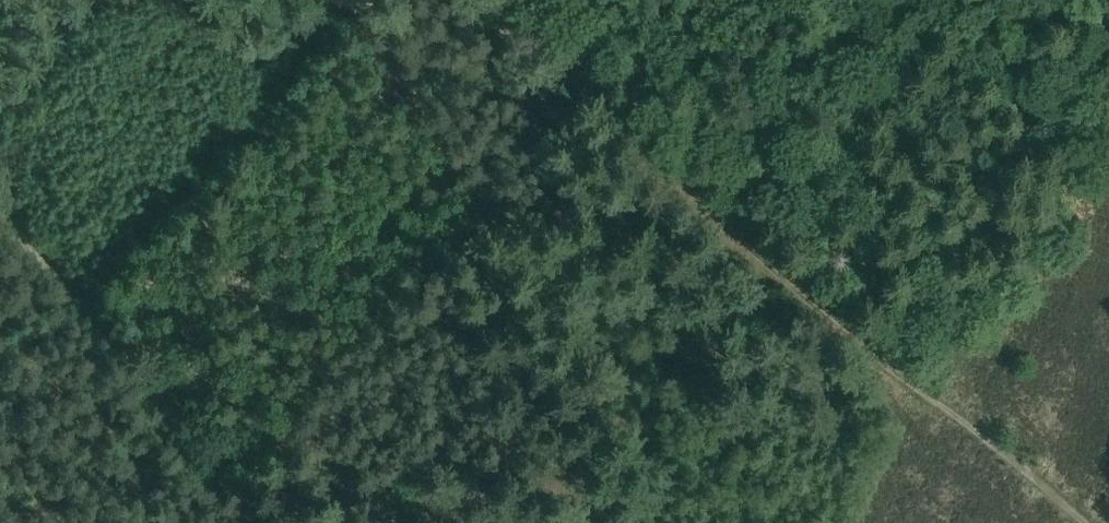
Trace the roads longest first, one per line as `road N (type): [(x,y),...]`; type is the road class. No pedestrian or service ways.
road 1 (track): [(644,134),(923,384),(1102,522)]
road 2 (track): [(0,219),(272,522)]
road 3 (track): [(514,0),(644,134)]

